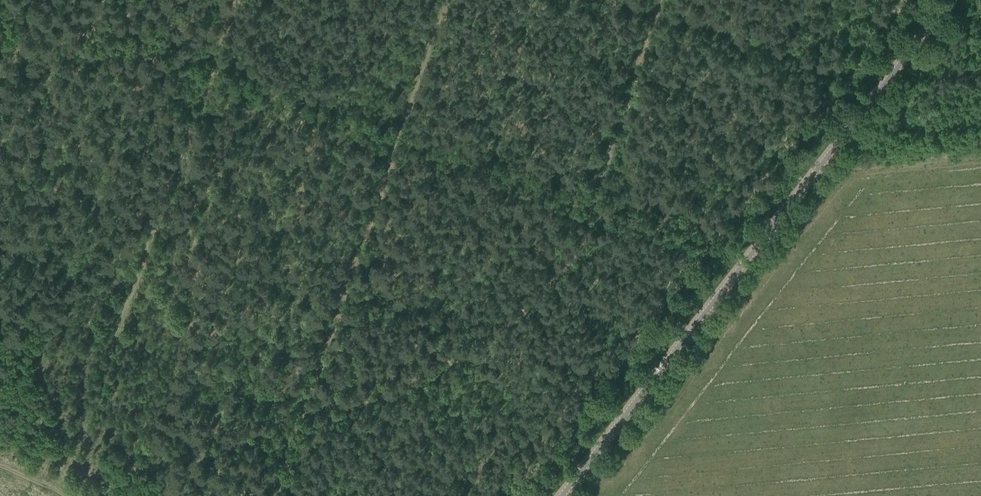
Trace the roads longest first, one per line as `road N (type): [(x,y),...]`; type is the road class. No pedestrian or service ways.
road 1 (secondary): [(561,495),(950,0)]
road 2 (track): [(306,407),(415,382),(494,336),(553,281),(582,241),(661,0)]
road 3 (track): [(447,0),(306,407)]
road 4 (track): [(12,13),(394,143)]

